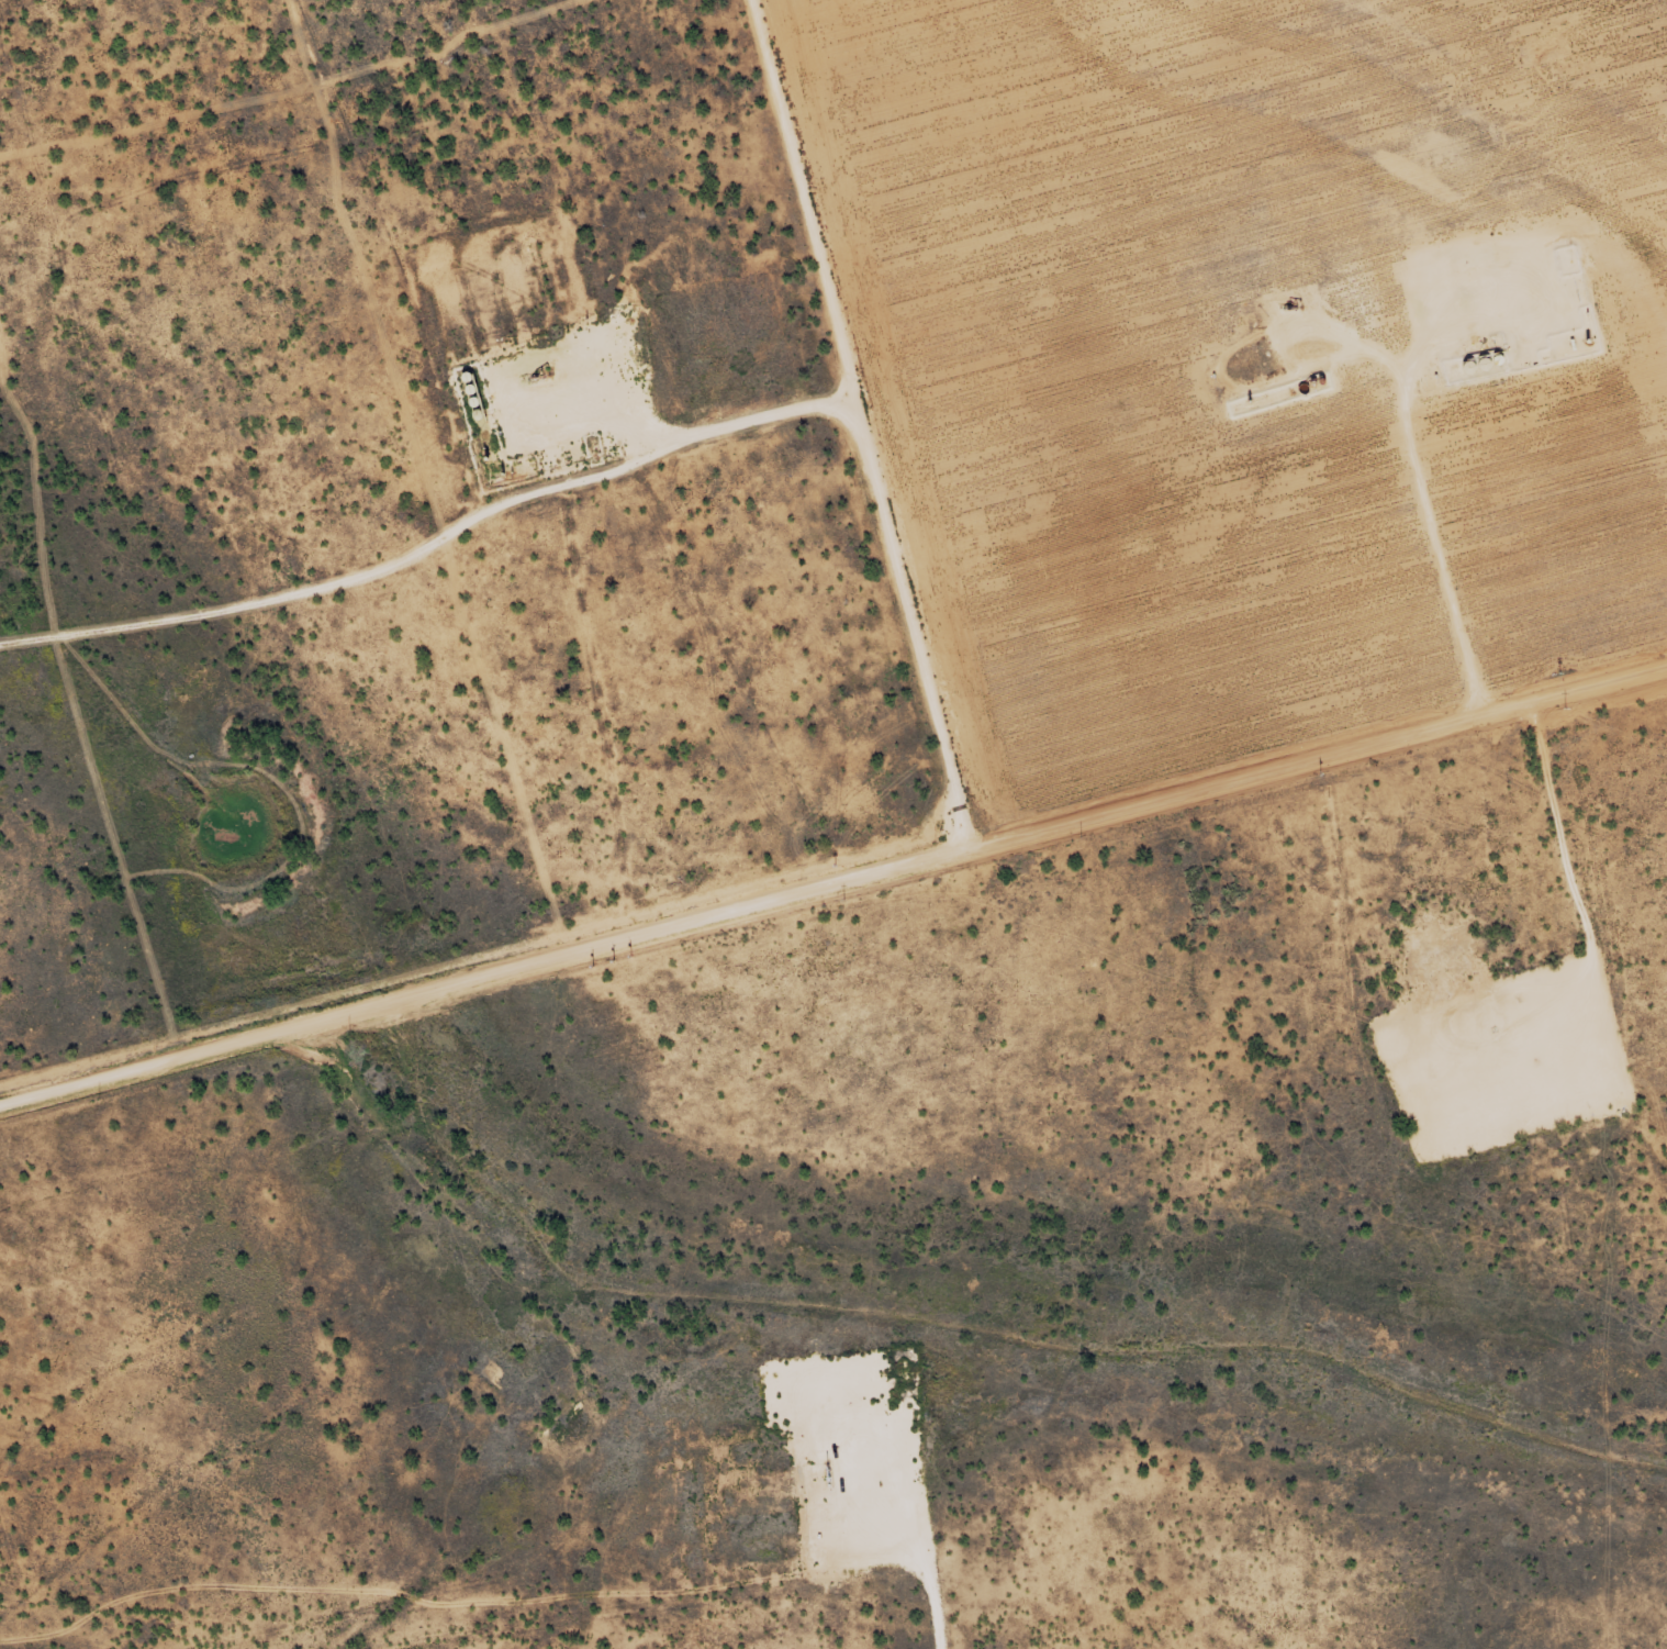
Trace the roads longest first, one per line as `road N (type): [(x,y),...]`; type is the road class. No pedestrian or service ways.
road 1 (residential): [(0,1109),(965,850),(1666,677)]

